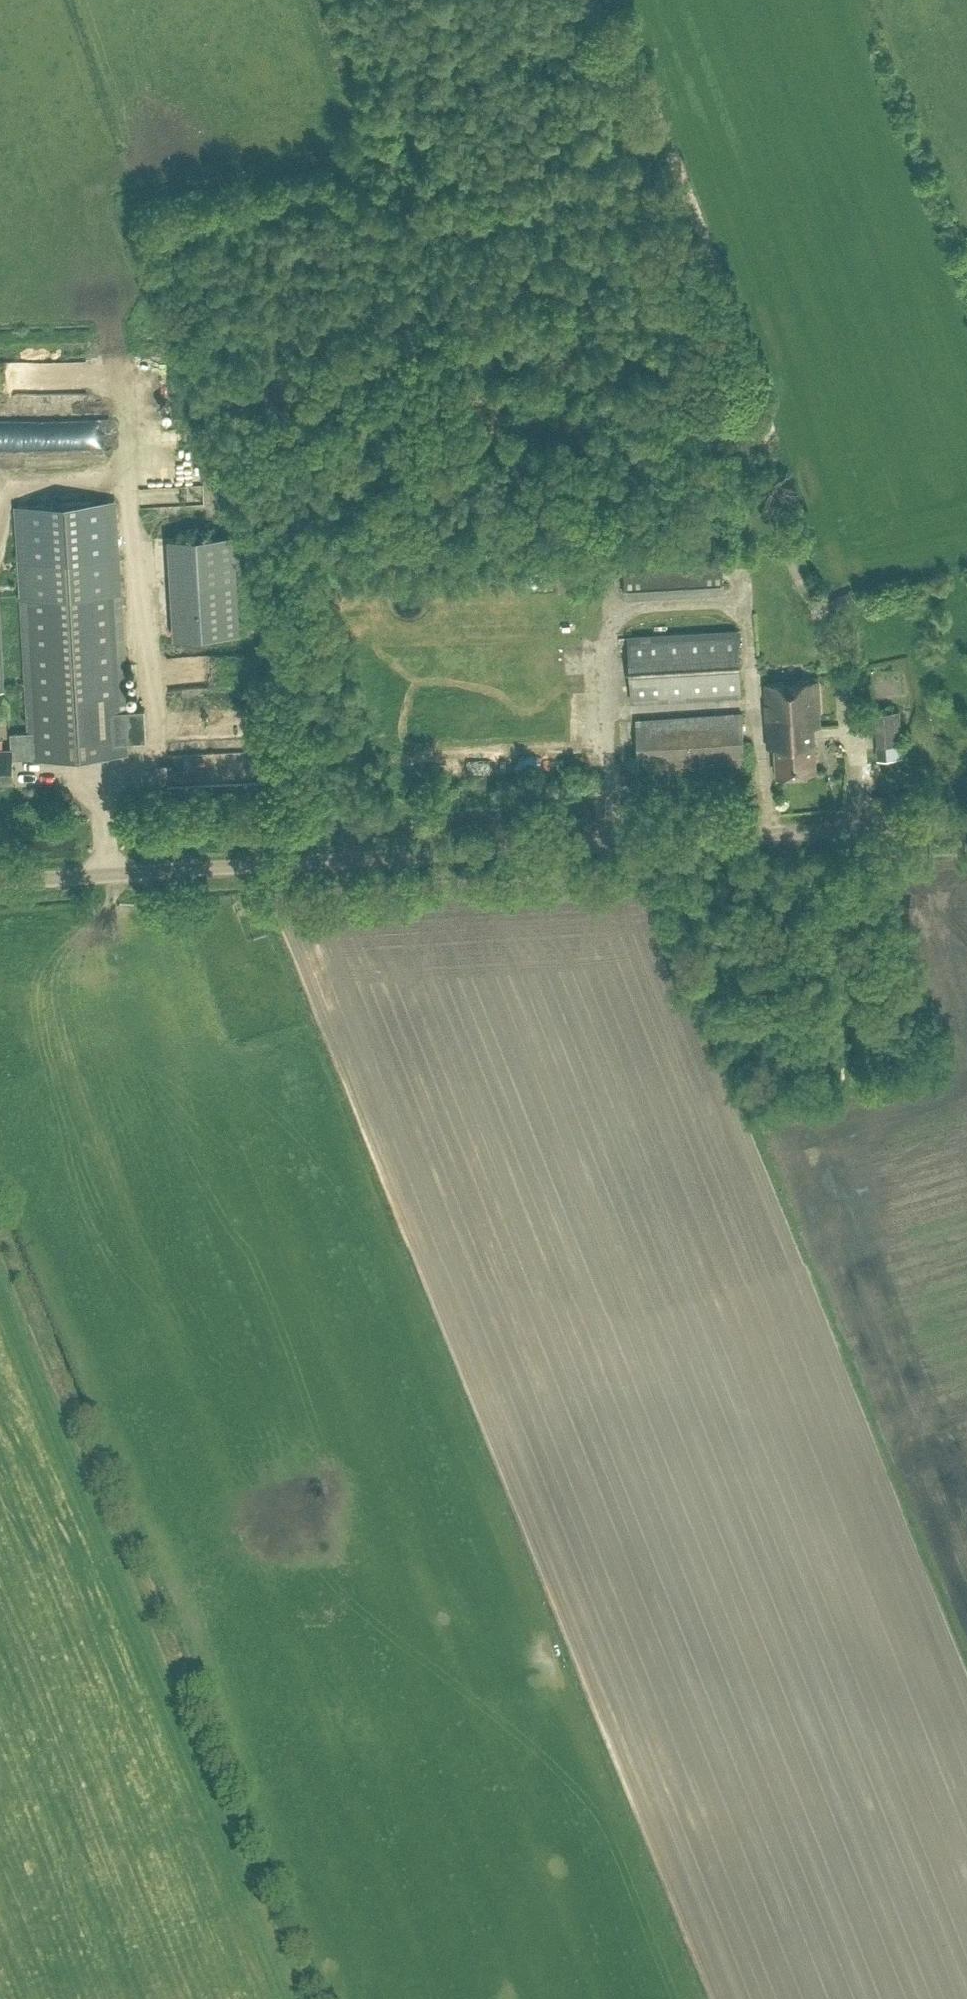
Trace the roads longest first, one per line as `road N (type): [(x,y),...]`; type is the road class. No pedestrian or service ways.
road 1 (track): [(358,859),(129,205),(140,193),(383,146),(423,165),(463,164),(637,134)]
road 2 (unclassified): [(0,878),(966,819)]
road 3 (track): [(790,543),(587,0)]
road 4 (track): [(0,523),(3,495),(41,480),(123,476),(144,571),(157,742),(102,792),(105,872)]

